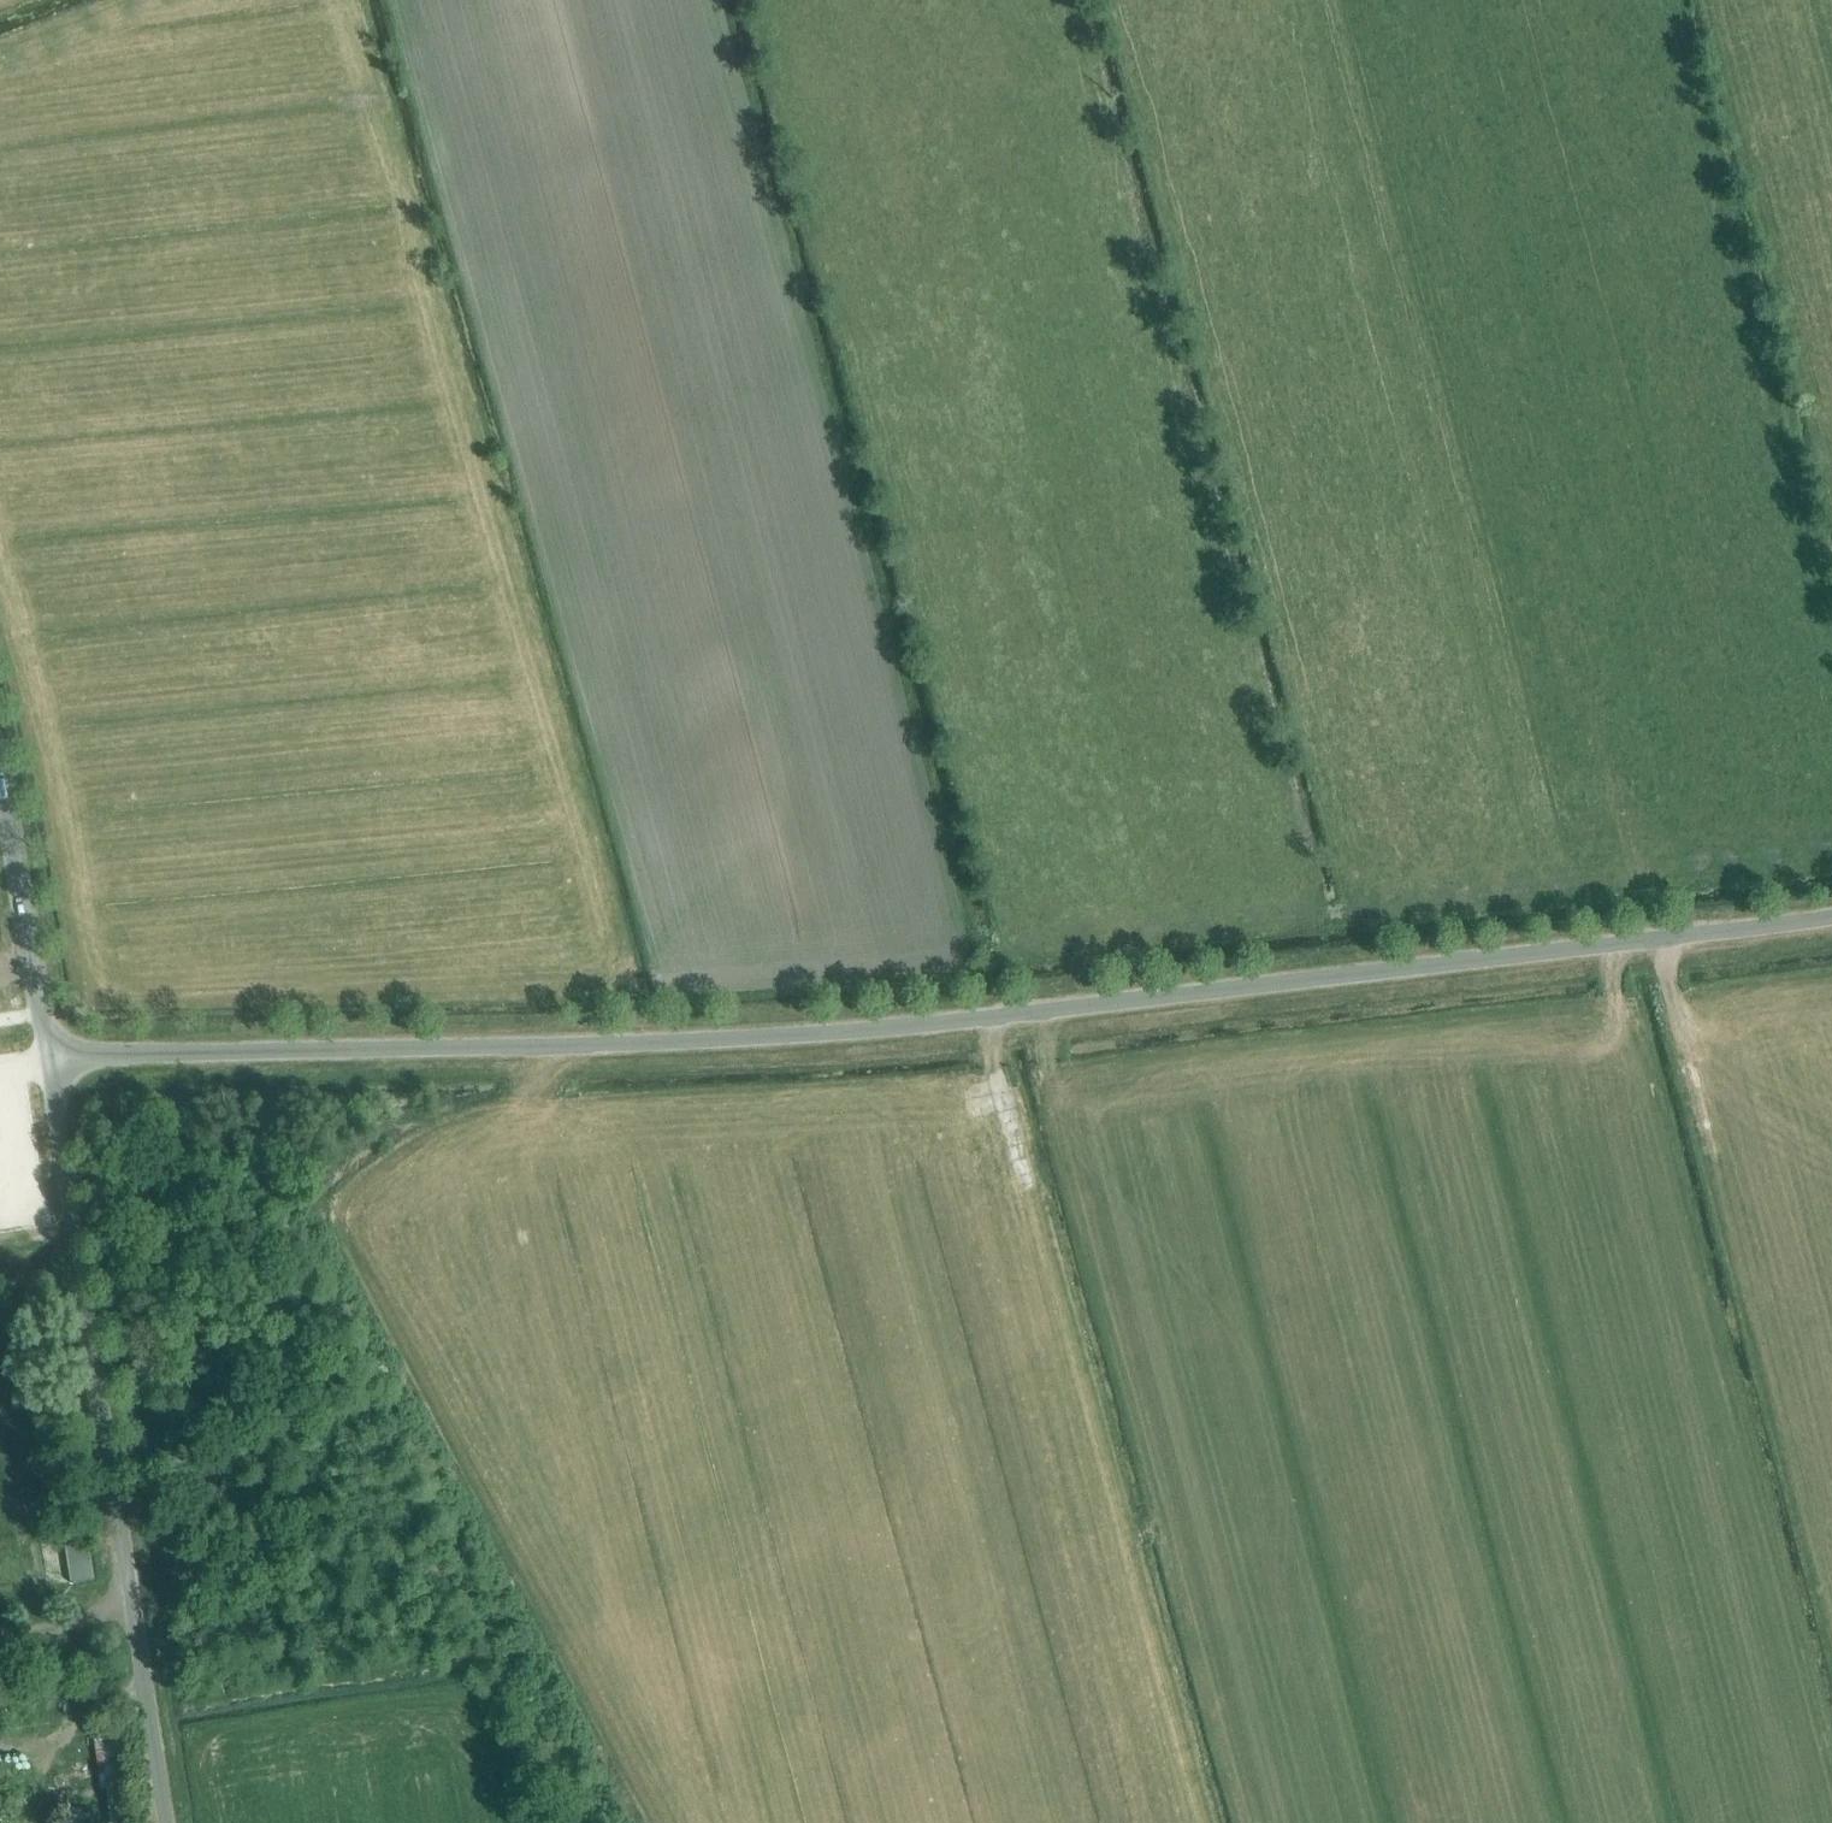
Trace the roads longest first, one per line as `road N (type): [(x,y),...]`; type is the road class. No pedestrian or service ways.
road 1 (unclassified): [(49,1058),(801,1035),(1831,915)]
road 2 (unclassified): [(166,1822),(49,1058)]
road 3 (unclassified): [(49,1058),(0,794)]
road 4 (track): [(134,1603),(0,1637)]

